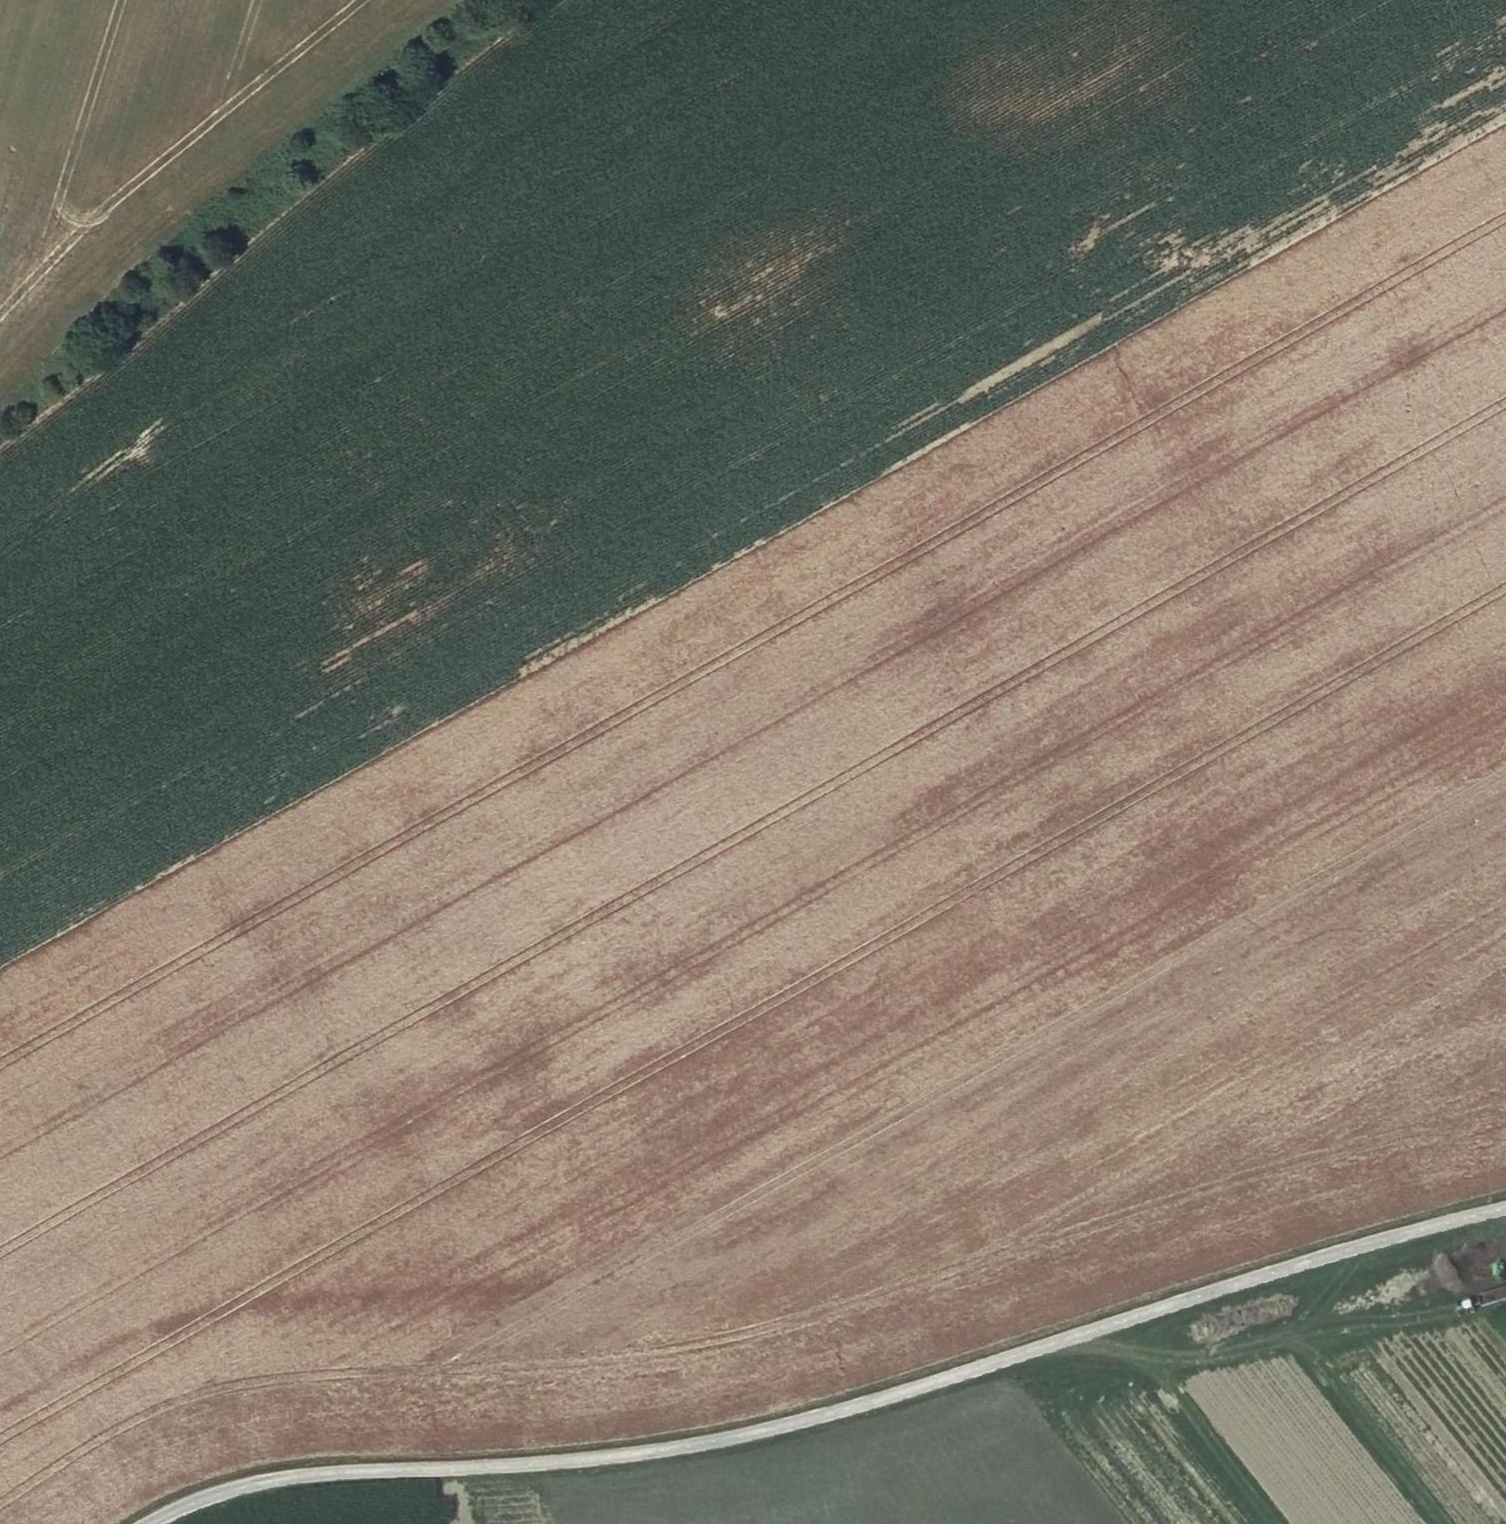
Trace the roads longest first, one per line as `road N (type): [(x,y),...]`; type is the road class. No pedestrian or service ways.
road 1 (tertiary): [(144,1523),(219,1492),(289,1479),(634,1453),(799,1425),(1271,1272),(1505,1208)]

